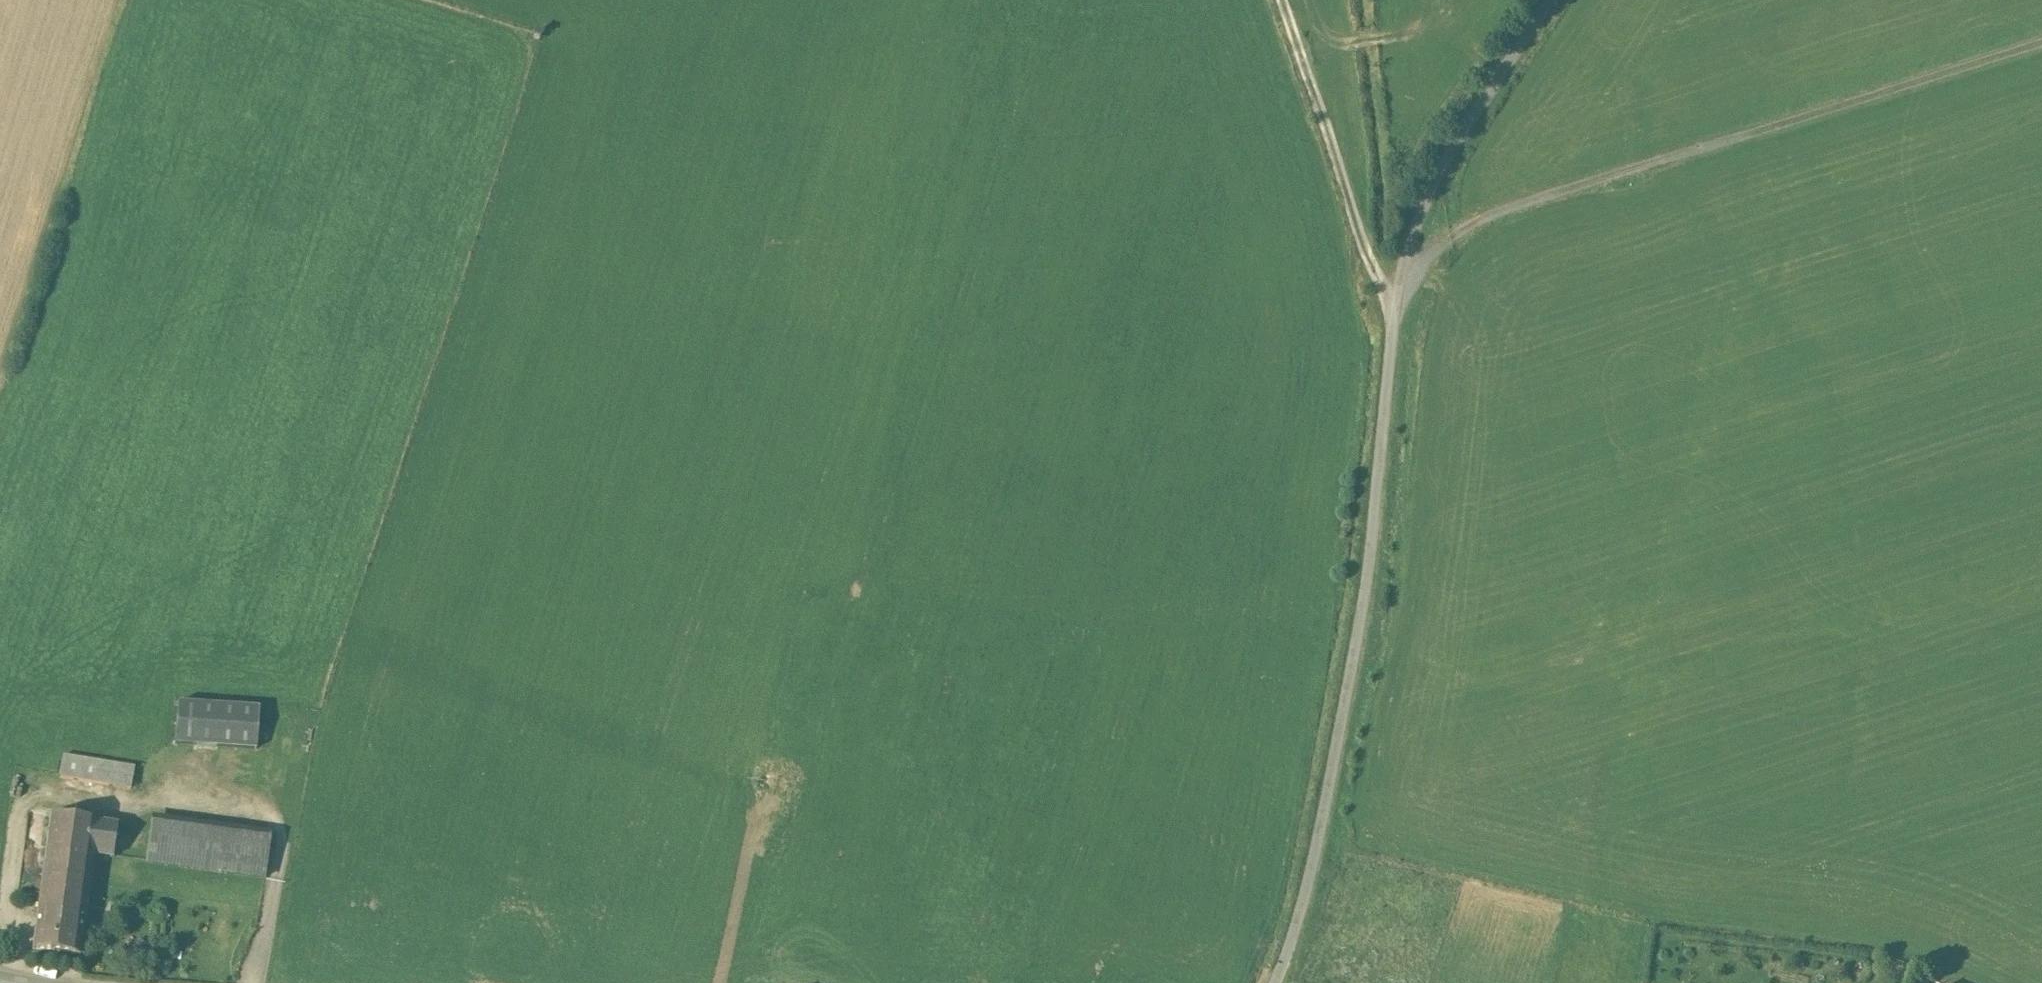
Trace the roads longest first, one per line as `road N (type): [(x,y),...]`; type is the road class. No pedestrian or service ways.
road 1 (unclassified): [(1272,982),(1299,914),(1325,773),(1404,282),(1424,212),(1552,0)]
road 2 (track): [(1404,282),(1511,209),(2041,46)]
road 3 (track): [(1394,330),(1277,0)]

